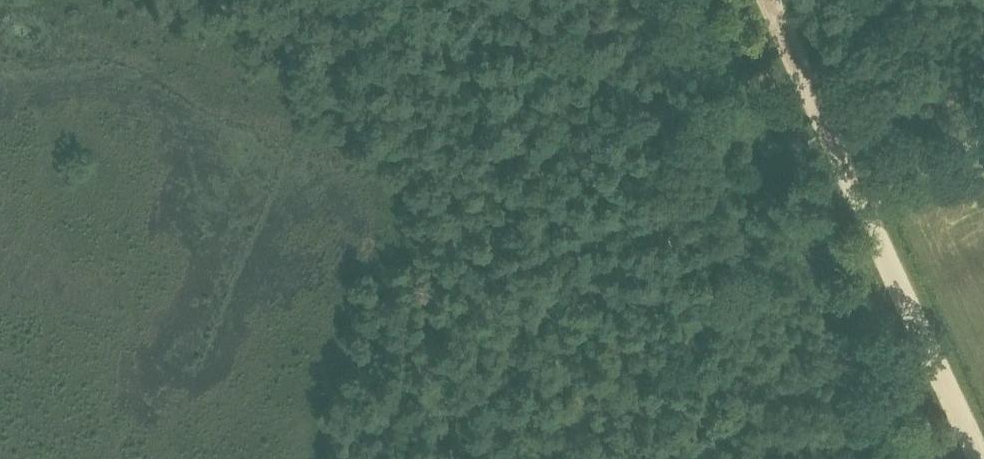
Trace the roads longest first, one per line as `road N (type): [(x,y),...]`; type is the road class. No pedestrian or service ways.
road 1 (track): [(979,458),(837,149)]
road 2 (track): [(837,149),(769,0)]

